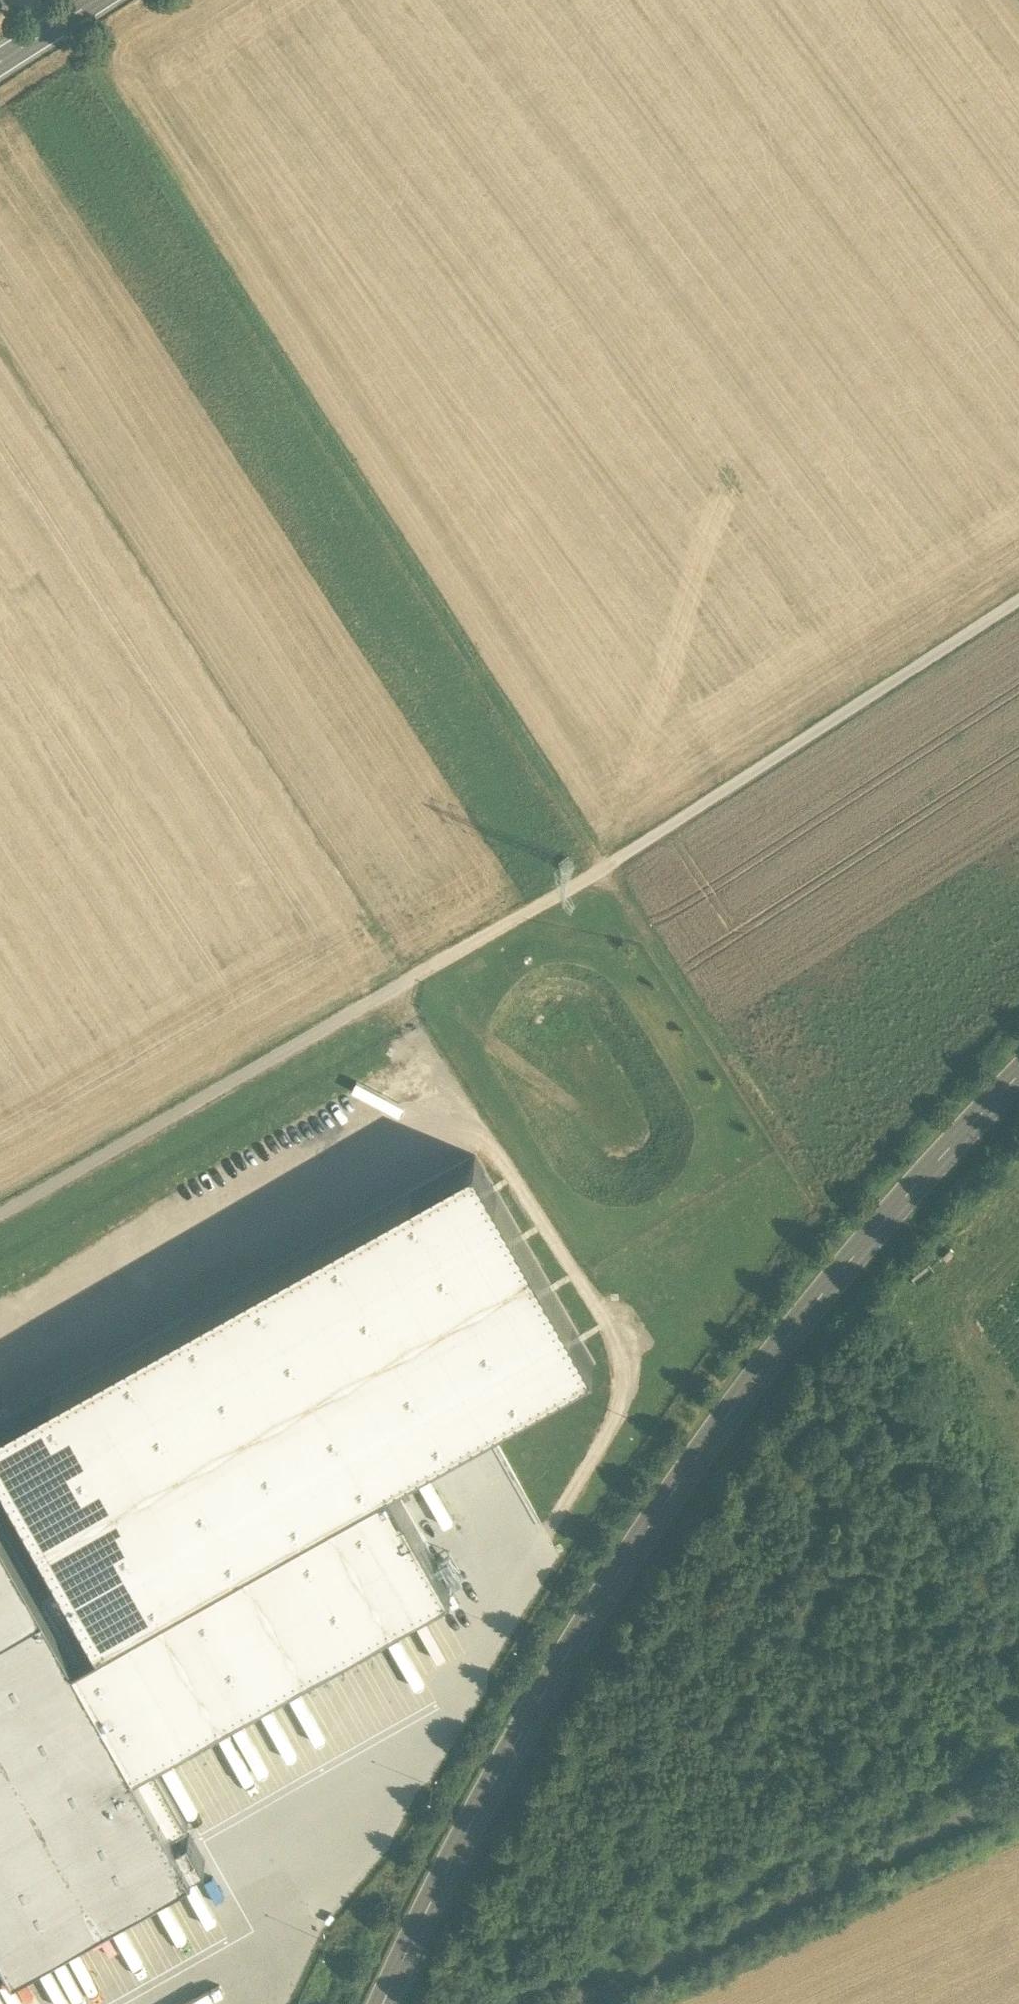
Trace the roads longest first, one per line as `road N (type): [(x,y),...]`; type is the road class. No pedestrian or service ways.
road 1 (track): [(1018,612),(601,872),(0,1211)]
road 2 (secondary): [(373,2003),(431,1871),(602,1584),(908,1206),(1018,1098)]

